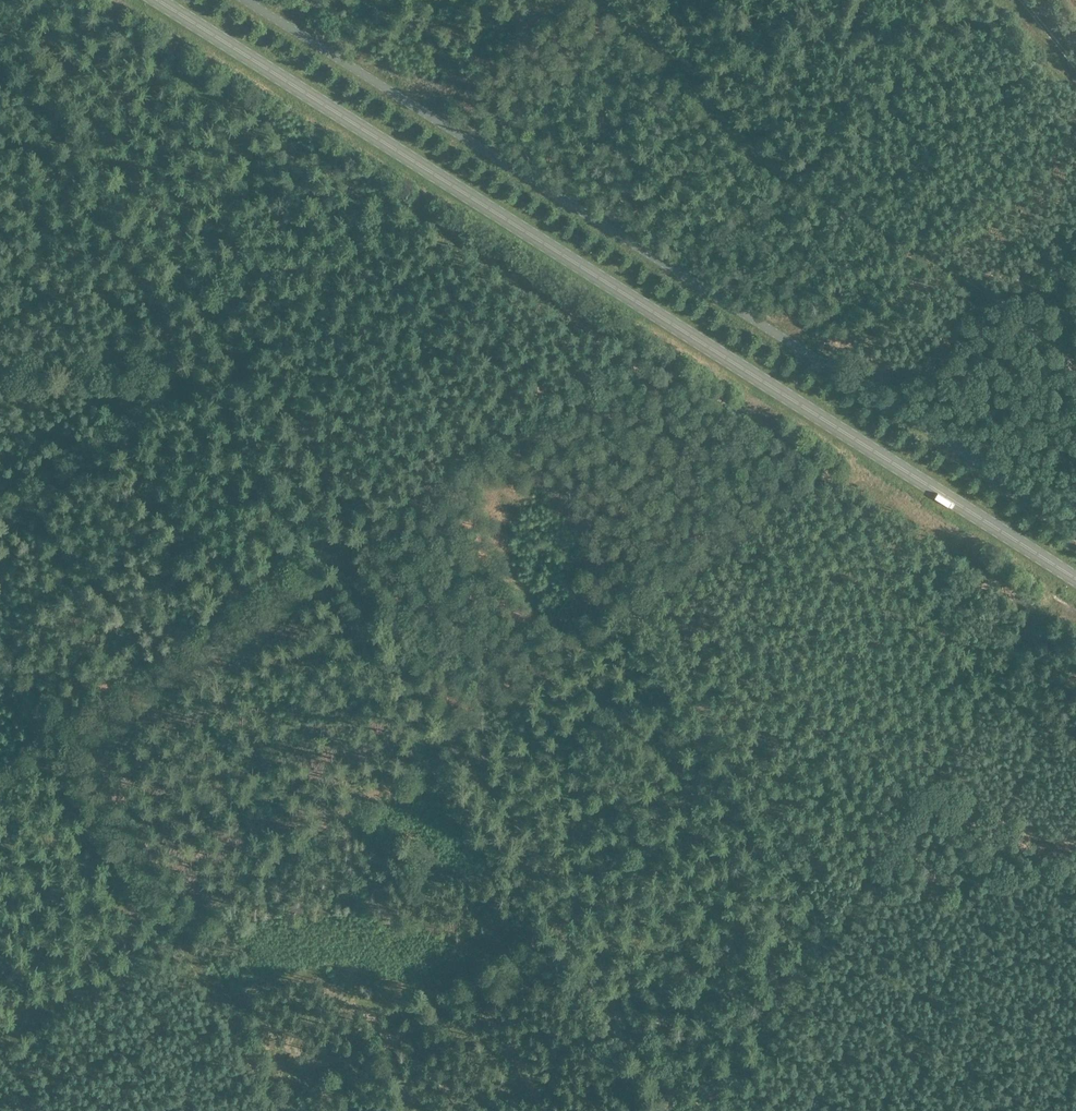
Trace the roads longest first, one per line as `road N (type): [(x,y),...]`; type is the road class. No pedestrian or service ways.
road 1 (track): [(673,1110),(22,0)]
road 2 (primary): [(1075,579),(158,0)]
road 3 (unclassified): [(1075,530),(245,0)]
road 4 (track): [(1075,360),(974,280),(794,184),(610,0)]
road 5 (track): [(284,1110),(0,635)]
road 6 (track): [(62,739),(341,545)]

